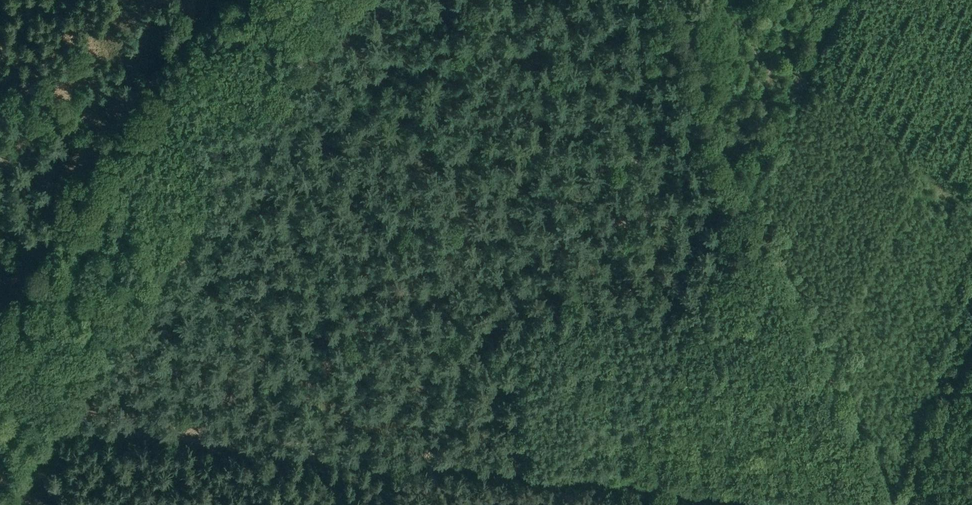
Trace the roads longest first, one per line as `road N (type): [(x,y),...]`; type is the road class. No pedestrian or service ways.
road 1 (track): [(0,392),(60,420),(108,426),(849,504)]
road 2 (track): [(684,0),(748,198),(899,504)]
road 3 (track): [(45,504),(60,420),(210,0)]
road 4 (track): [(909,504),(971,343)]

